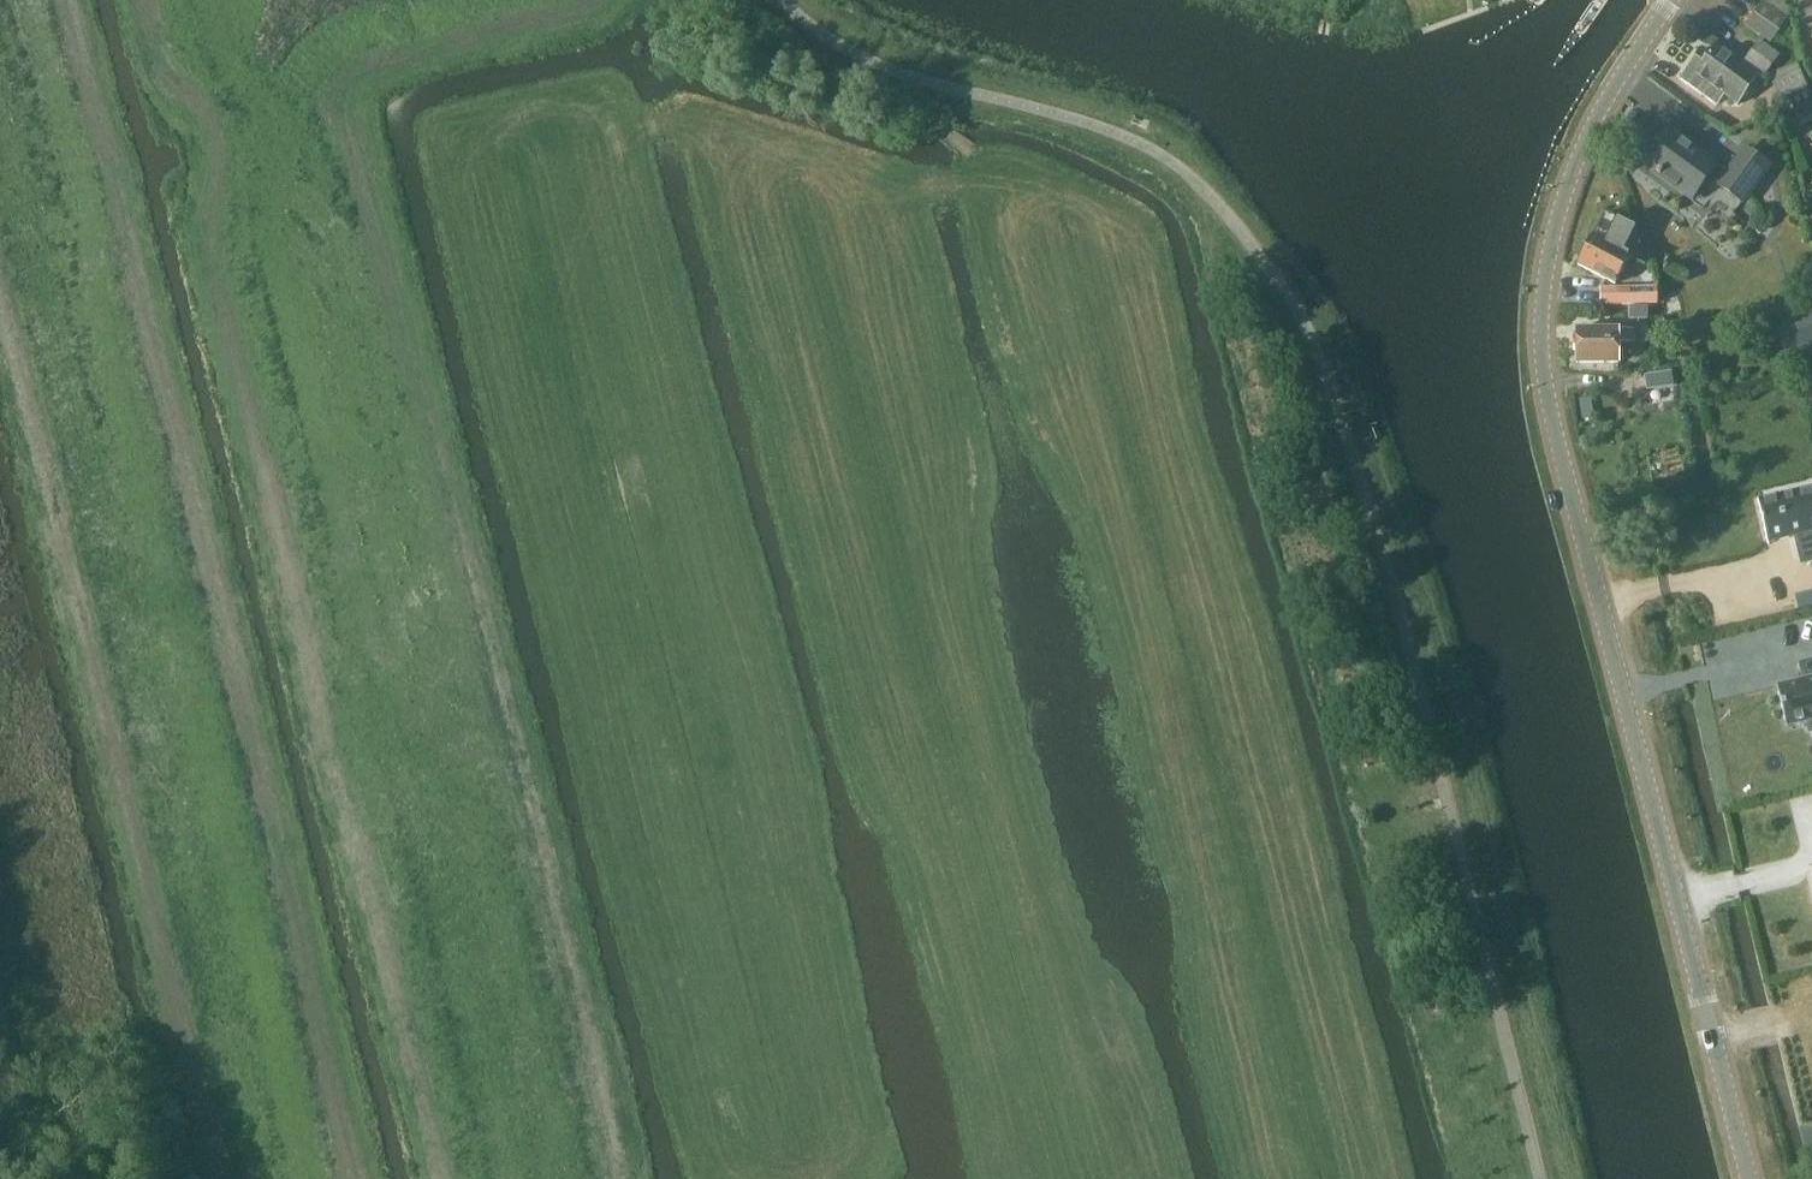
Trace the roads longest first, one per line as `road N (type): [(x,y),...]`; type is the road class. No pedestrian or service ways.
road 1 (tertiary): [(1748,1178),(1561,458),(1542,354),(1548,260),(1581,152),(1671,0)]

